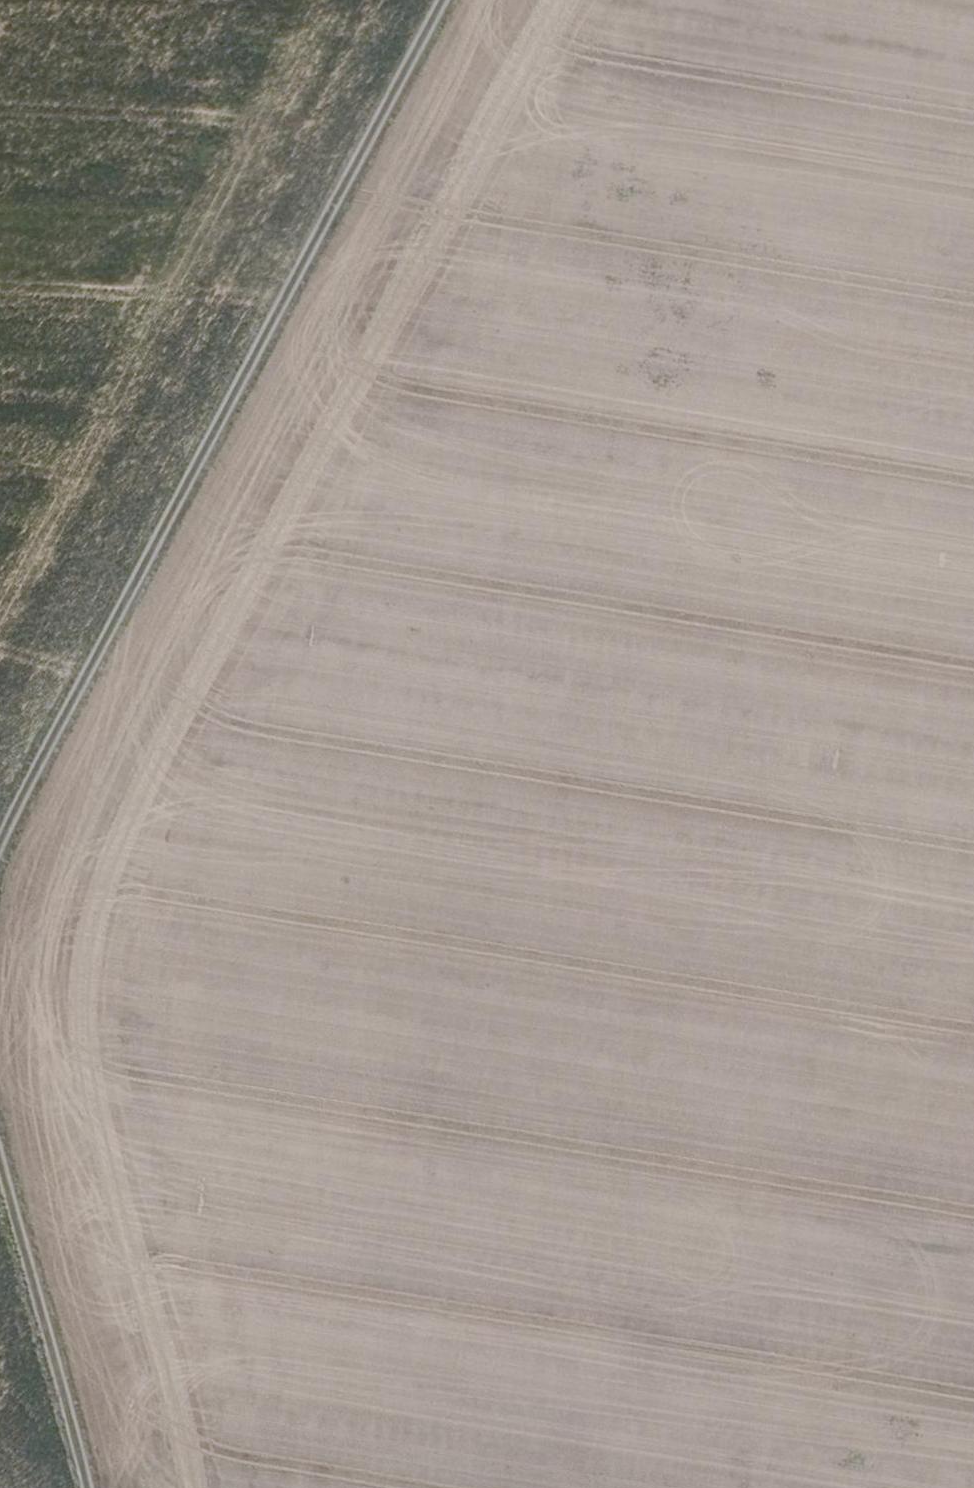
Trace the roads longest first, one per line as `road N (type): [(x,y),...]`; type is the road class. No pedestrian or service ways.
road 1 (track): [(0,861),(446,0)]
road 2 (track): [(92,1487),(0,1142)]

